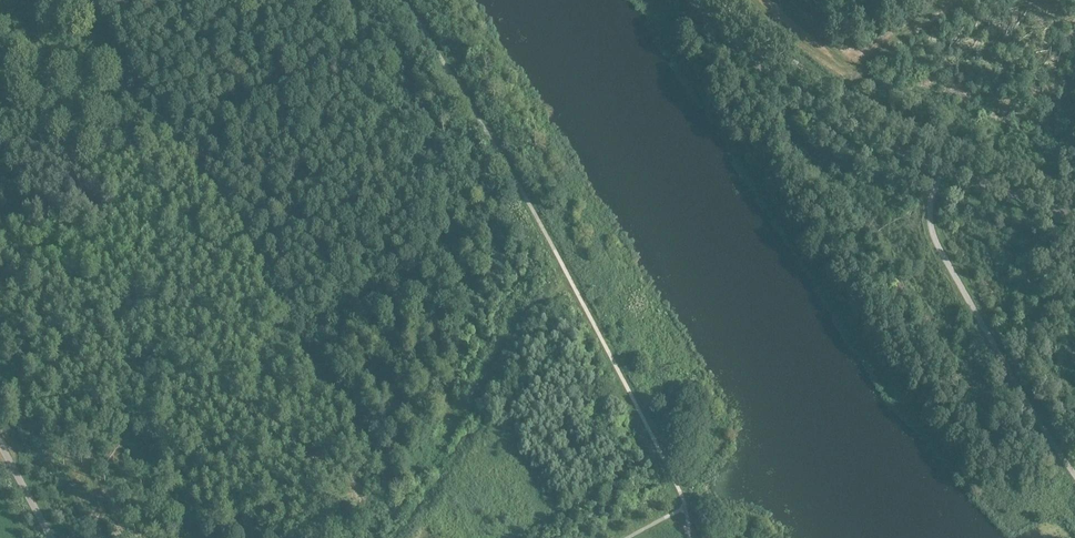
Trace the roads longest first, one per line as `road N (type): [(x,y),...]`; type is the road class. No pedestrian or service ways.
road 1 (unclassified): [(1074,217),(880,141),(806,98),(688,0)]

